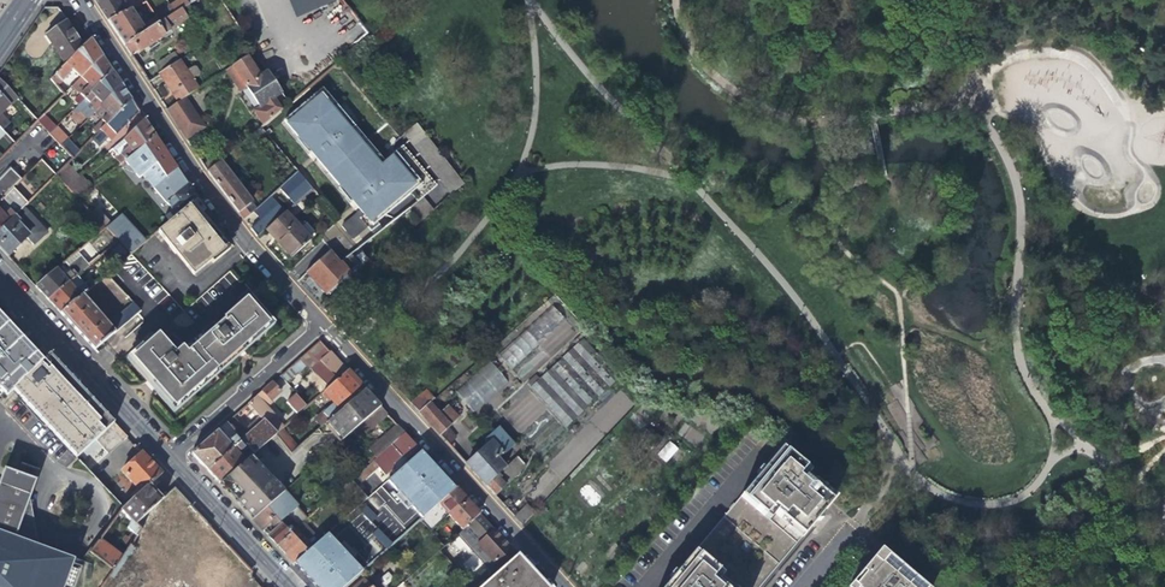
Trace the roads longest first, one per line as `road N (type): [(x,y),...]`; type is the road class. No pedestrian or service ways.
road 1 (residential): [(321,327),(213,207),(74,0)]
road 2 (residential): [(560,586),(321,327)]
road 3 (residential): [(168,461),(0,283)]
road 4 (residential): [(168,461),(321,327)]
road 5 (residential): [(286,586),(168,461)]

